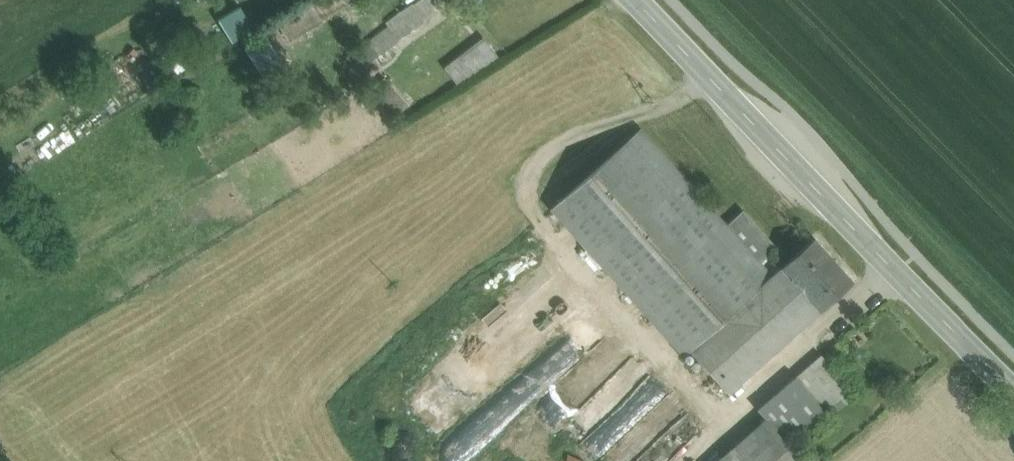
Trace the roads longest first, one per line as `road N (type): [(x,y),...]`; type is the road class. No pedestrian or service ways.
road 1 (tertiary): [(643,0),(1013,390)]

